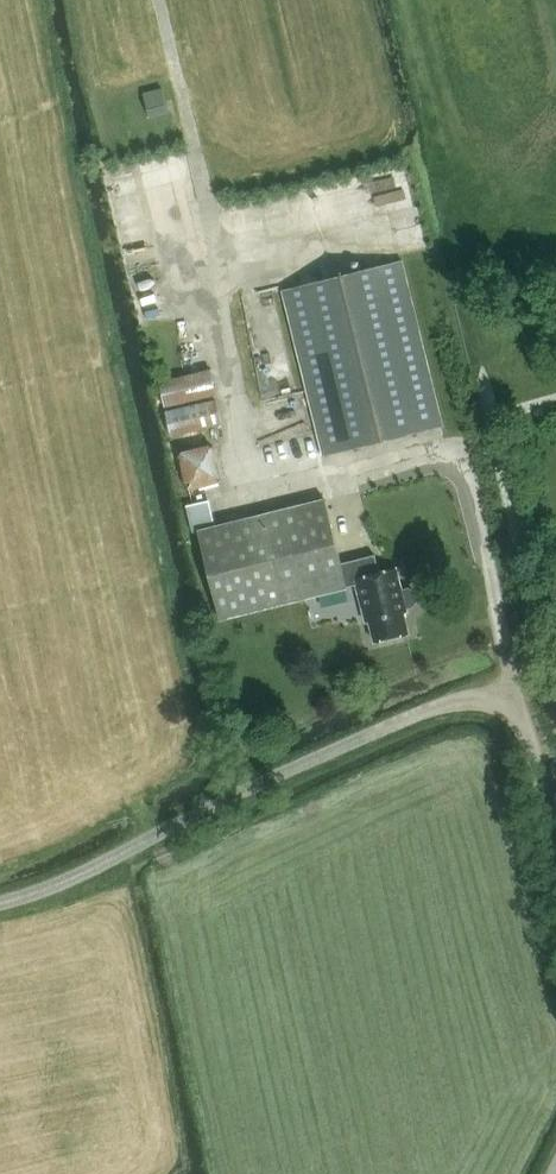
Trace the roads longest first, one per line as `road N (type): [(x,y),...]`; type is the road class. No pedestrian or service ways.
road 1 (track): [(517,711),(498,697),(450,700),(294,767),(66,882),(0,903)]
road 2 (track): [(555,849),(517,711)]

